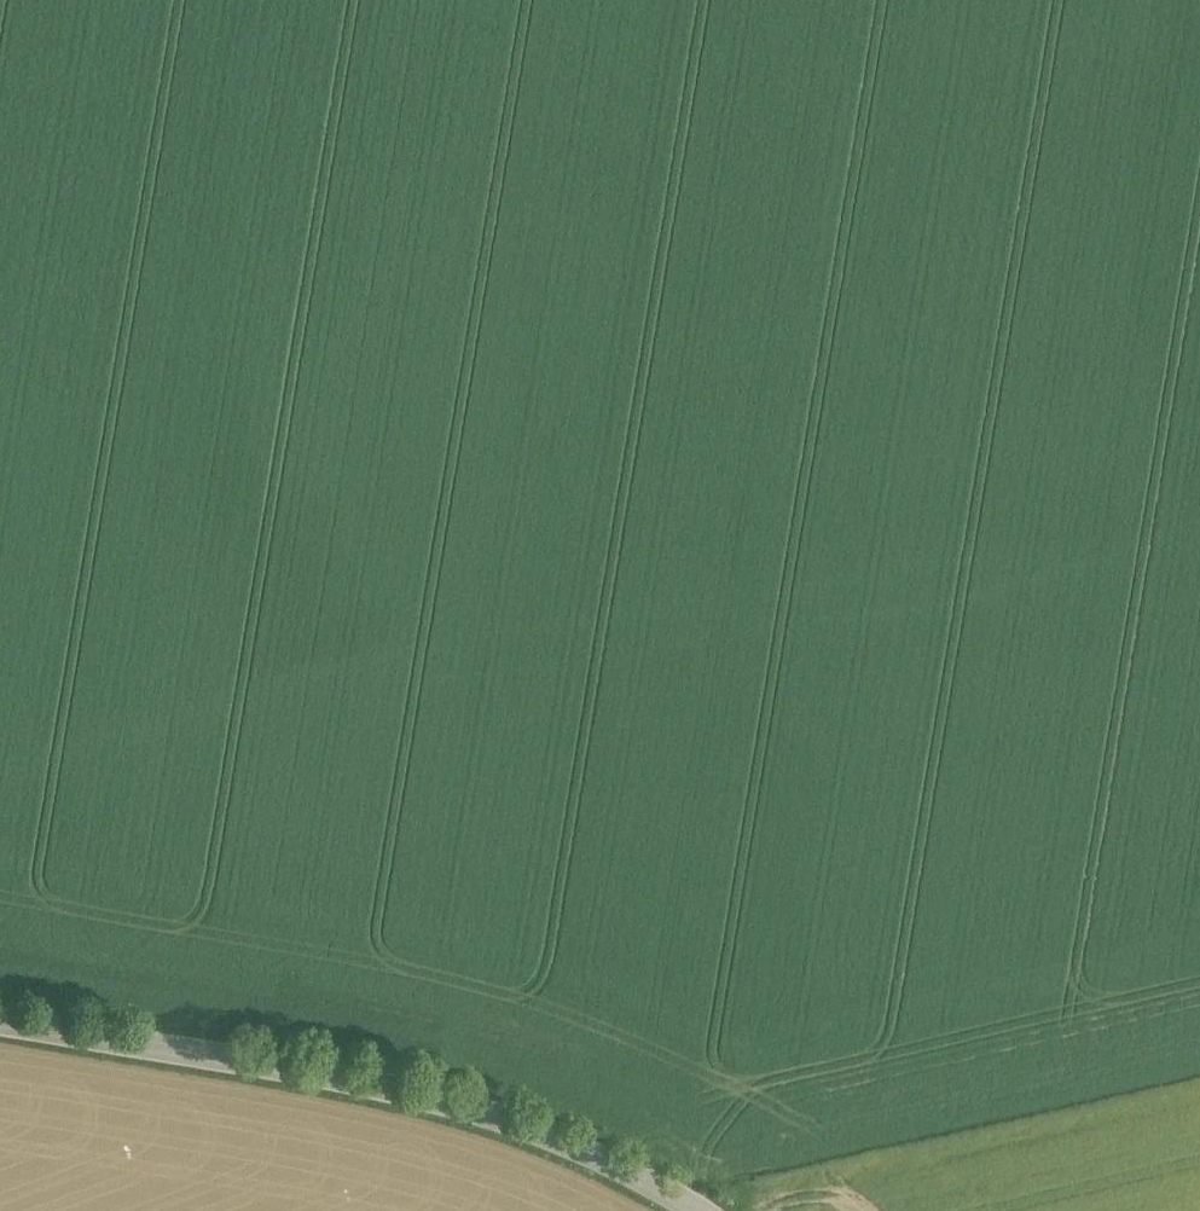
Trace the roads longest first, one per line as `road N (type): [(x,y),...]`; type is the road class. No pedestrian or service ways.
road 1 (tertiary): [(698,1210),(548,1137),(407,1093),(0,1023)]

